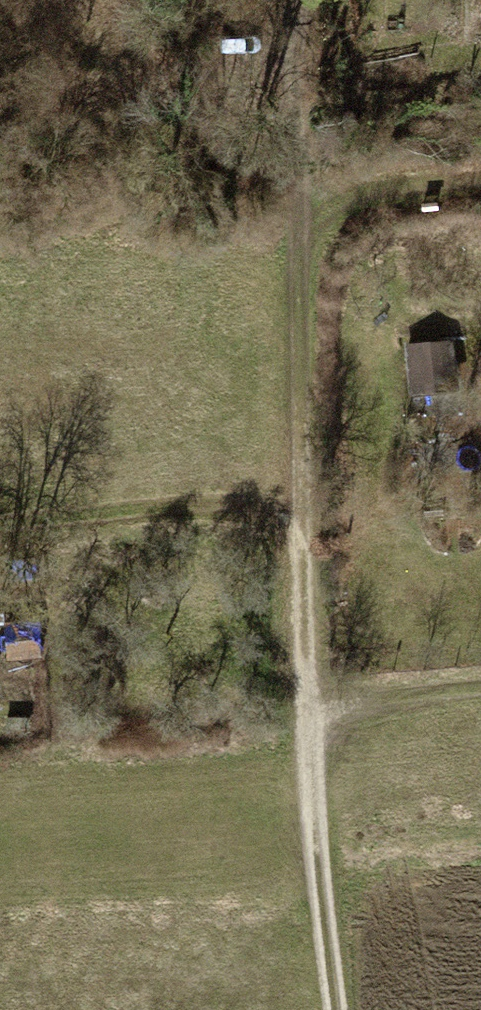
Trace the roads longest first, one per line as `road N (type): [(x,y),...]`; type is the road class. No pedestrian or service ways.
road 1 (track): [(332,1009),(308,864),(295,535),(297,251),(305,200)]
road 2 (track): [(314,0),(305,200),(480,174)]
road 3 (track): [(295,535),(224,511),(0,530)]
road 4 (track): [(304,726),(341,703),(480,693)]

